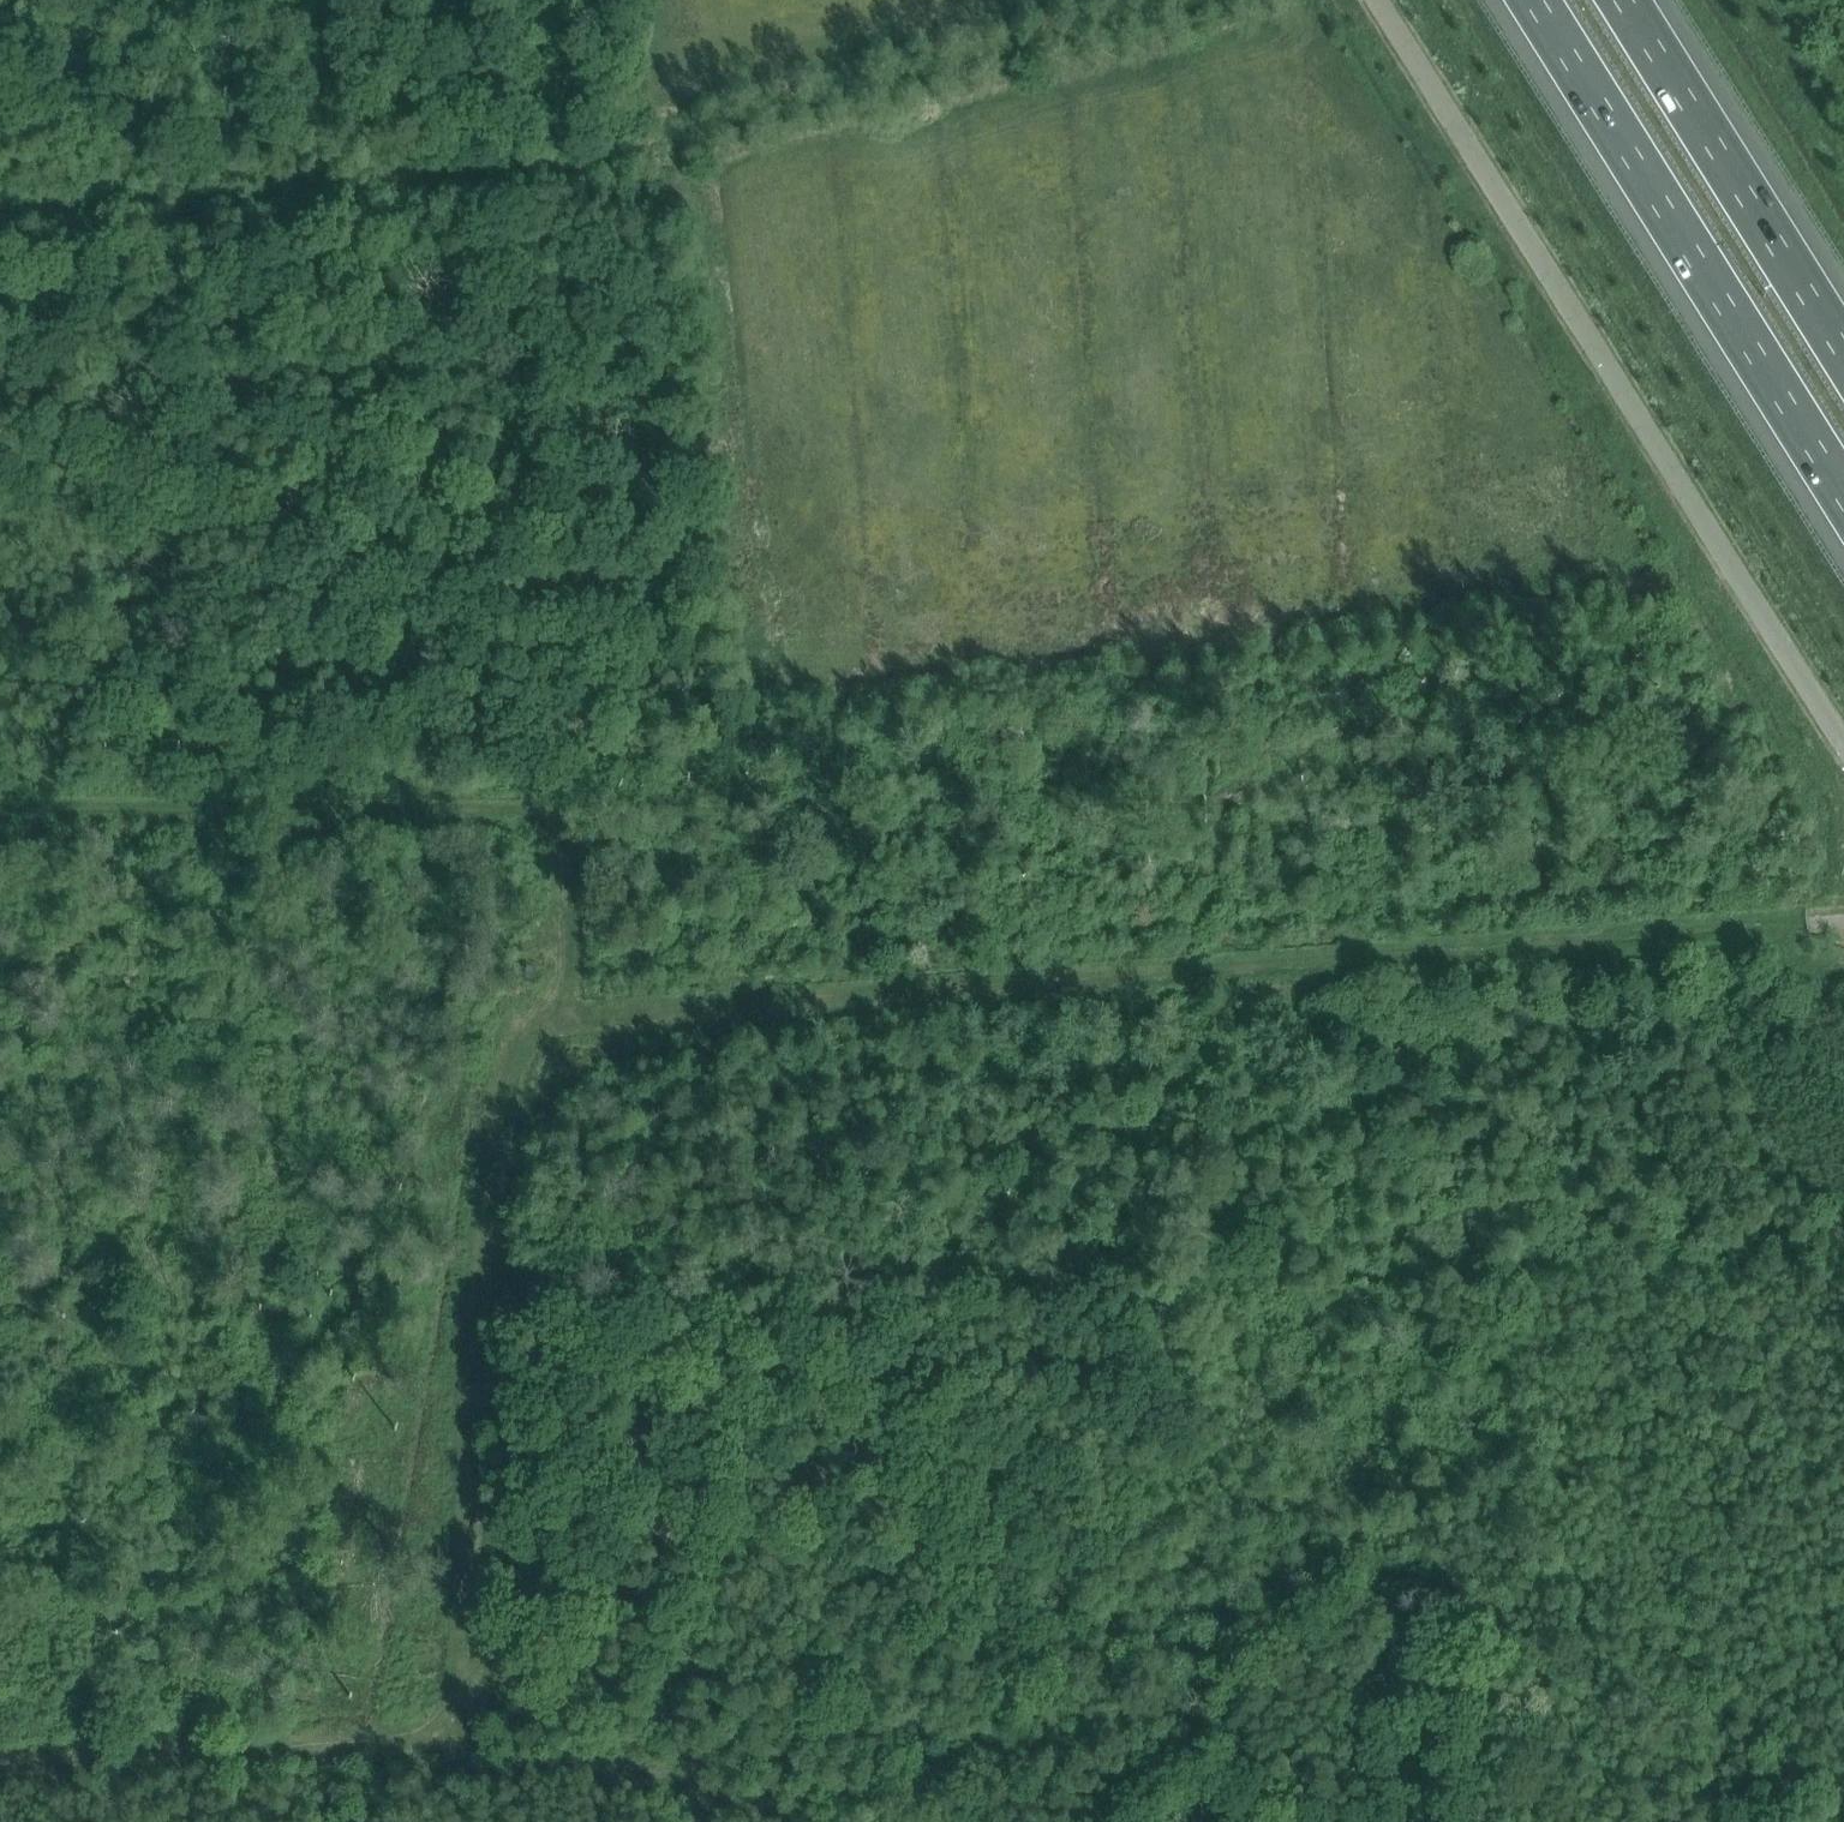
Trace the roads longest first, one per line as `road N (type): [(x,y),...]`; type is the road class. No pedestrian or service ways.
road 1 (unclassified): [(1843,742),(1380,0)]
road 2 (motorway): [(1537,0),(1843,491)]
road 3 (motorway): [(1843,348),(1626,0)]

